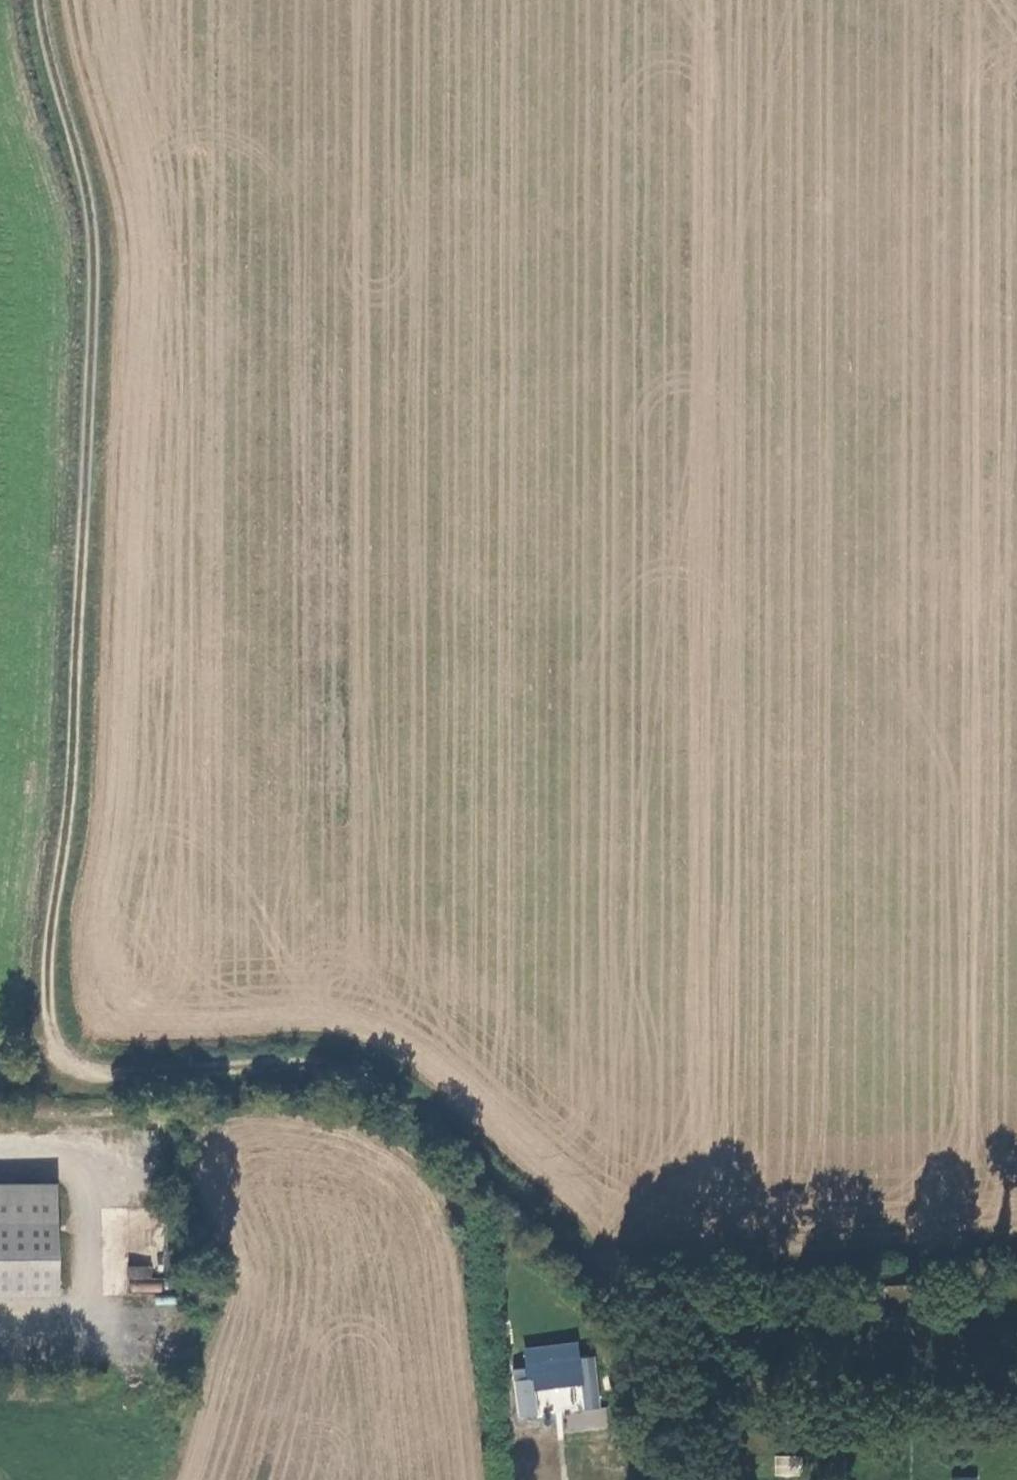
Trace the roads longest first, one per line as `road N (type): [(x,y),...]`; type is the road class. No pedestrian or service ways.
road 1 (track): [(671,1479),(633,1306),(381,1074),(88,1073),(59,1063),(44,910),(80,609),(97,237),(35,0)]

